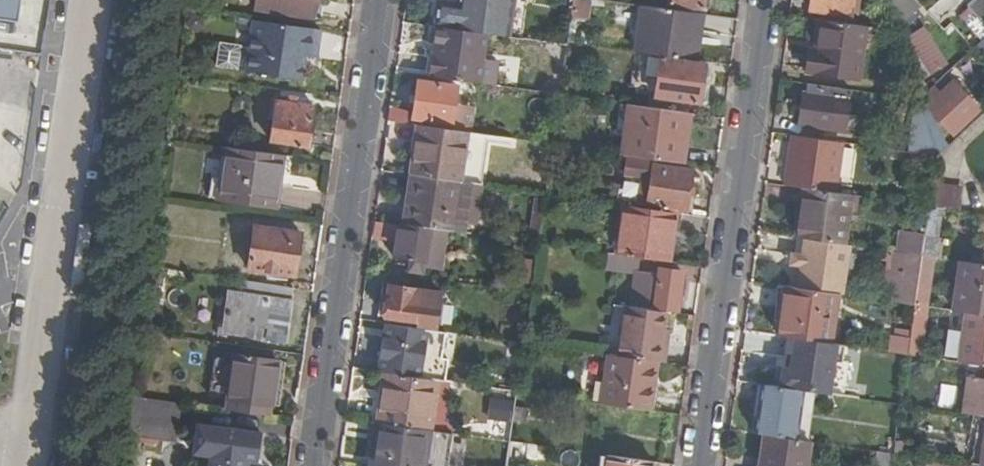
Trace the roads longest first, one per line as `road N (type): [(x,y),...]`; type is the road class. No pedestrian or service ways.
road 1 (unclassified): [(23,465),(96,0)]
road 2 (residential): [(315,465),(383,0)]
road 3 (residential): [(761,0),(694,465)]

